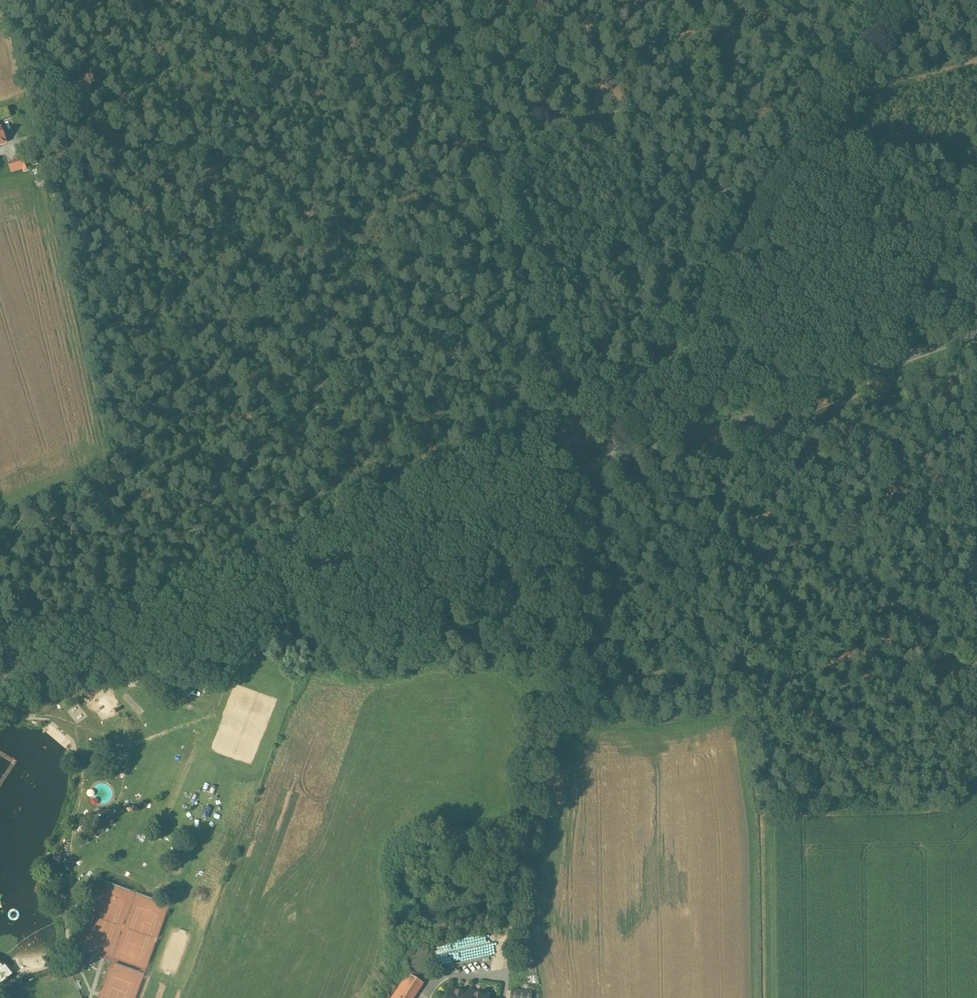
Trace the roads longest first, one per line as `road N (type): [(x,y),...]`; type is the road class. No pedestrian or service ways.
road 1 (track): [(507,997),(567,517),(890,0)]
road 2 (unclassified): [(0,687),(593,464),(976,331)]

